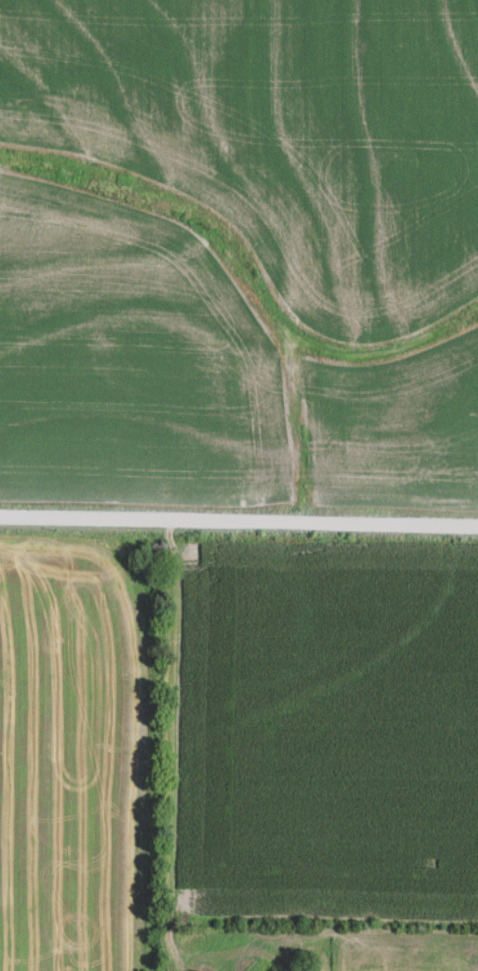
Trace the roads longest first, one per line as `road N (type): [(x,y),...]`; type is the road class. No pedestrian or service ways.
road 1 (residential): [(477,524),(0,515)]

